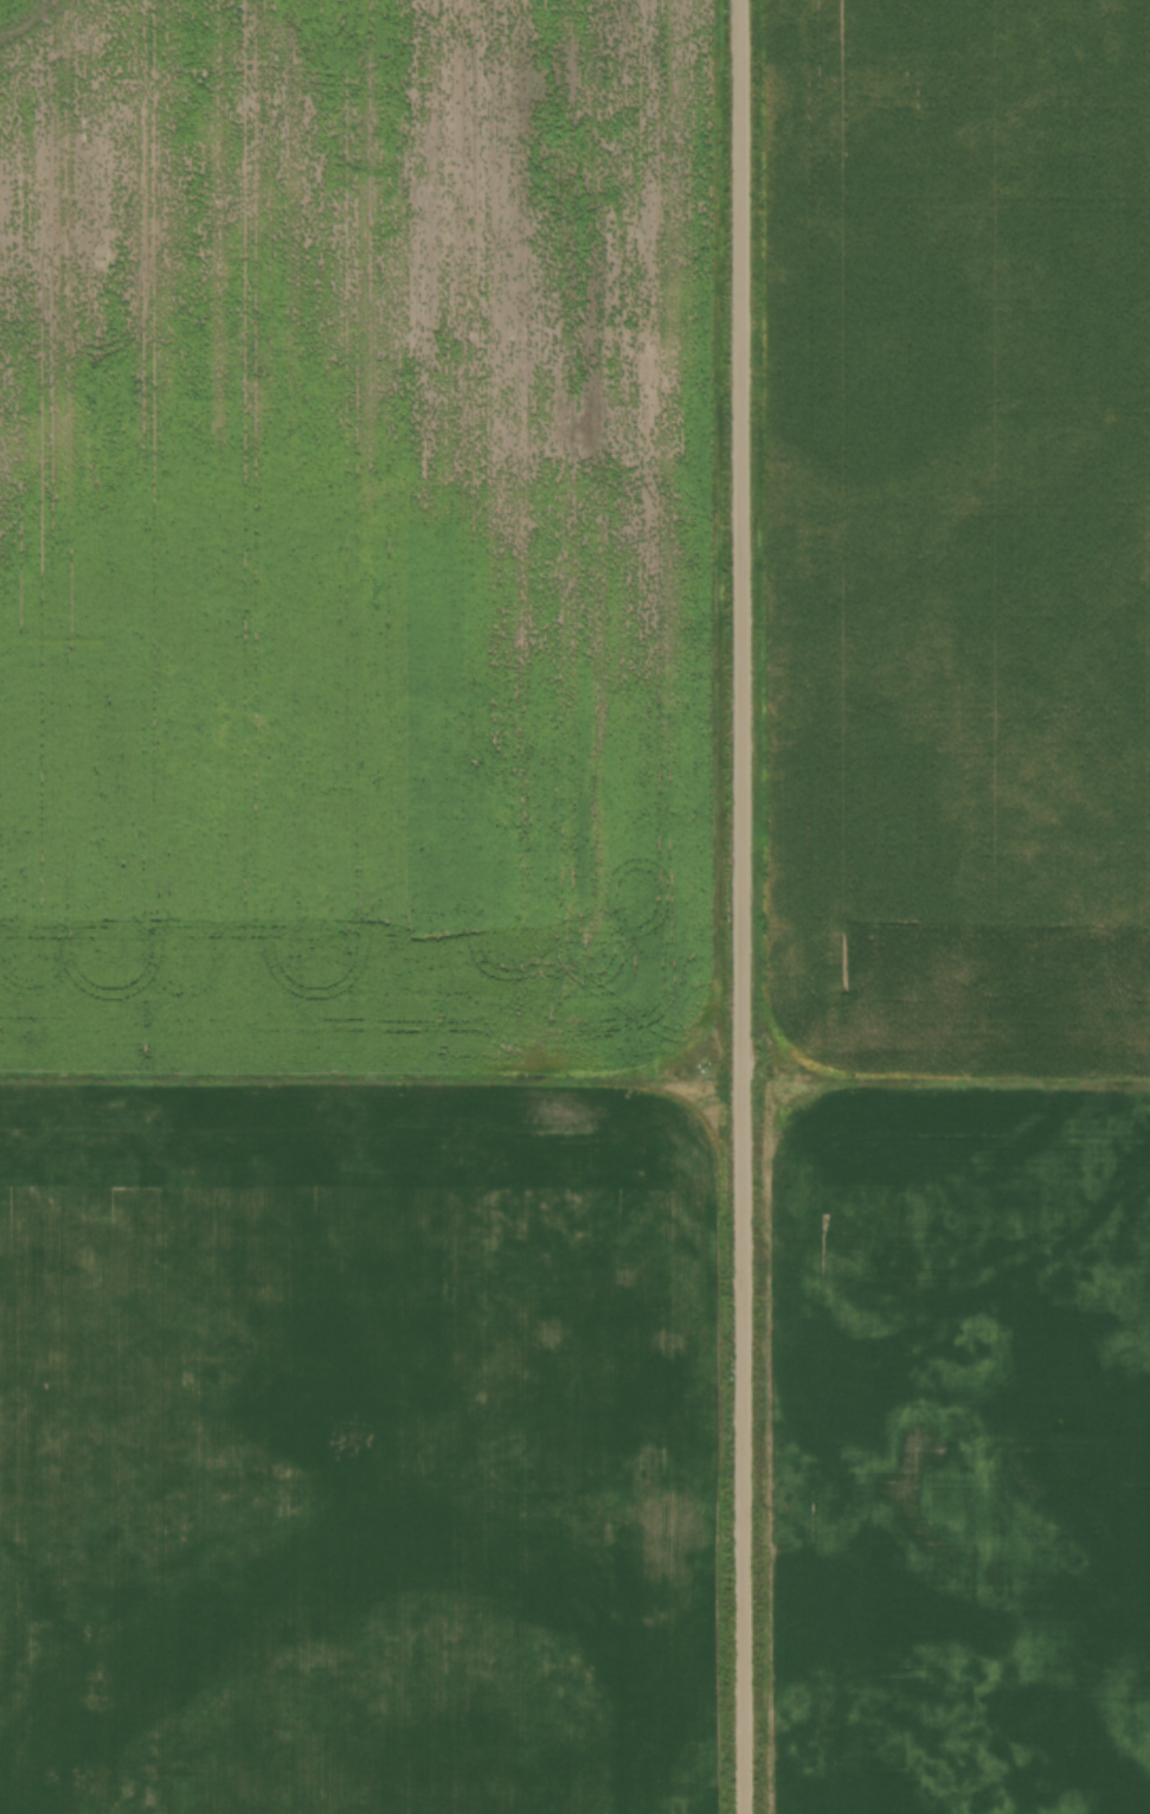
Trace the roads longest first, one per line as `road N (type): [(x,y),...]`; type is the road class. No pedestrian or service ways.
road 1 (track): [(746,1813),(736,0)]

